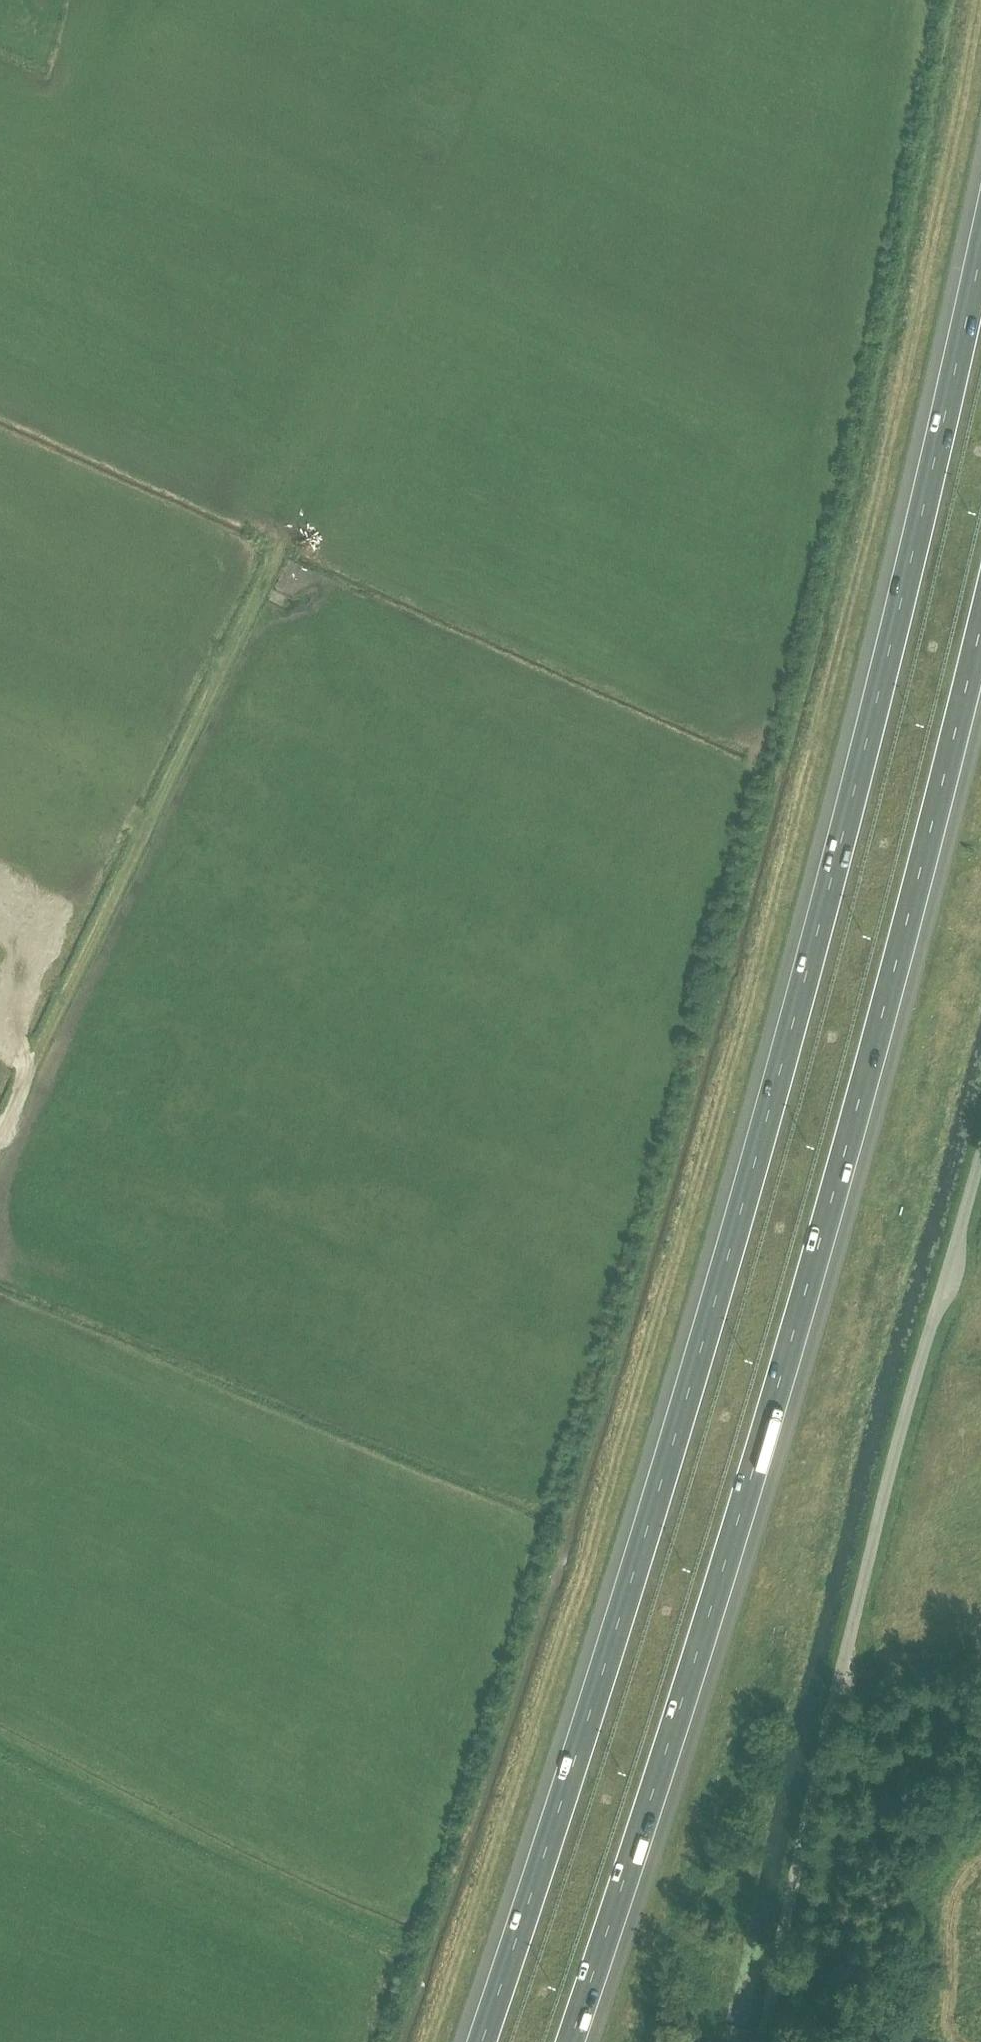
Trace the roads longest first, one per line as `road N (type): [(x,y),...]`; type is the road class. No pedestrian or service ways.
road 1 (motorway): [(980,259),(880,701),(633,1561),(480,2041)]
road 2 (motorway): [(570,2041),(723,1585),(845,1182),(980,660)]
road 3 (unclassified): [(760,2041),(868,1568),(980,1159)]
road 4 (track): [(281,551),(0,1134)]

